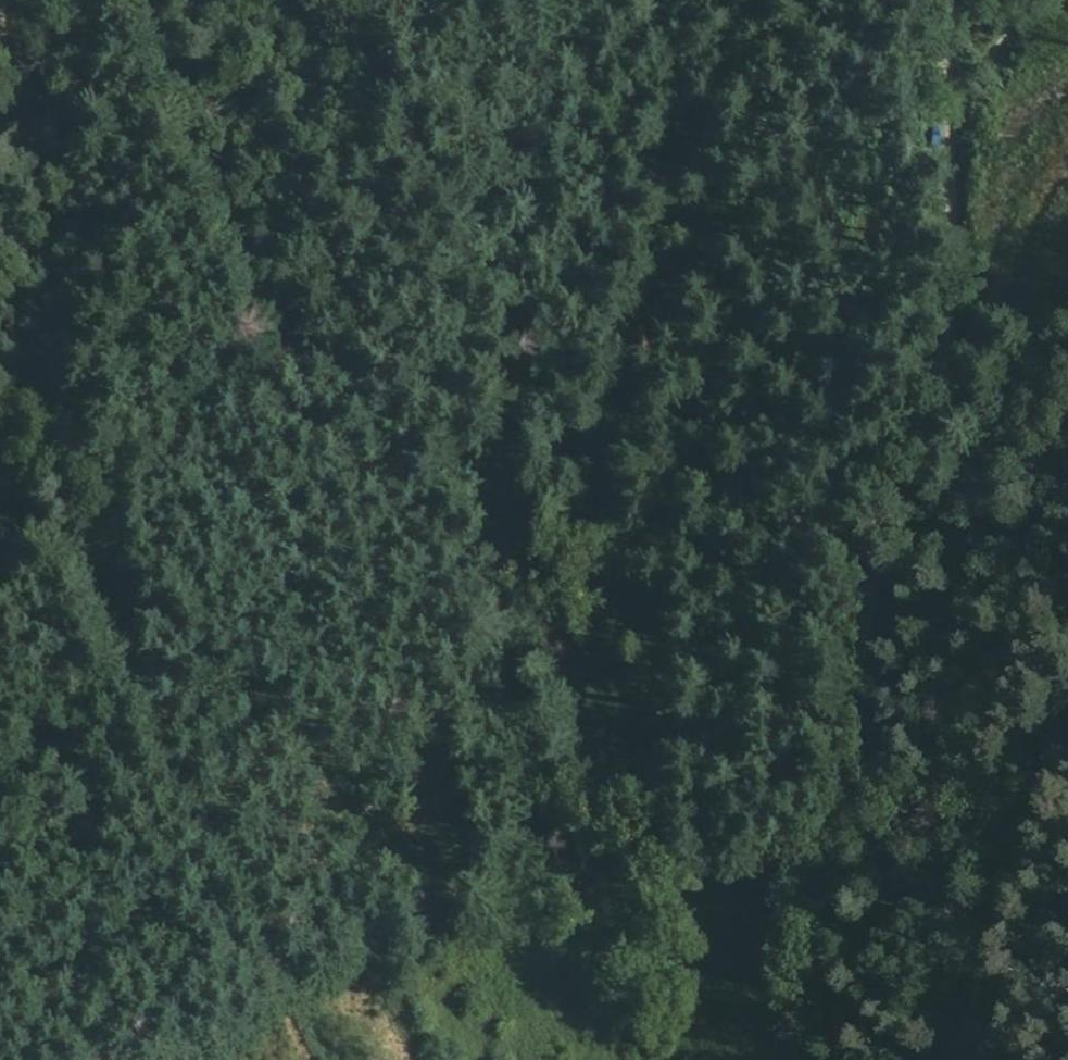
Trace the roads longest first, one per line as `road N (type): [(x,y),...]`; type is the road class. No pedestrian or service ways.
road 1 (track): [(962,1059),(1005,792),(1067,700)]
road 2 (track): [(0,959),(104,1059)]

